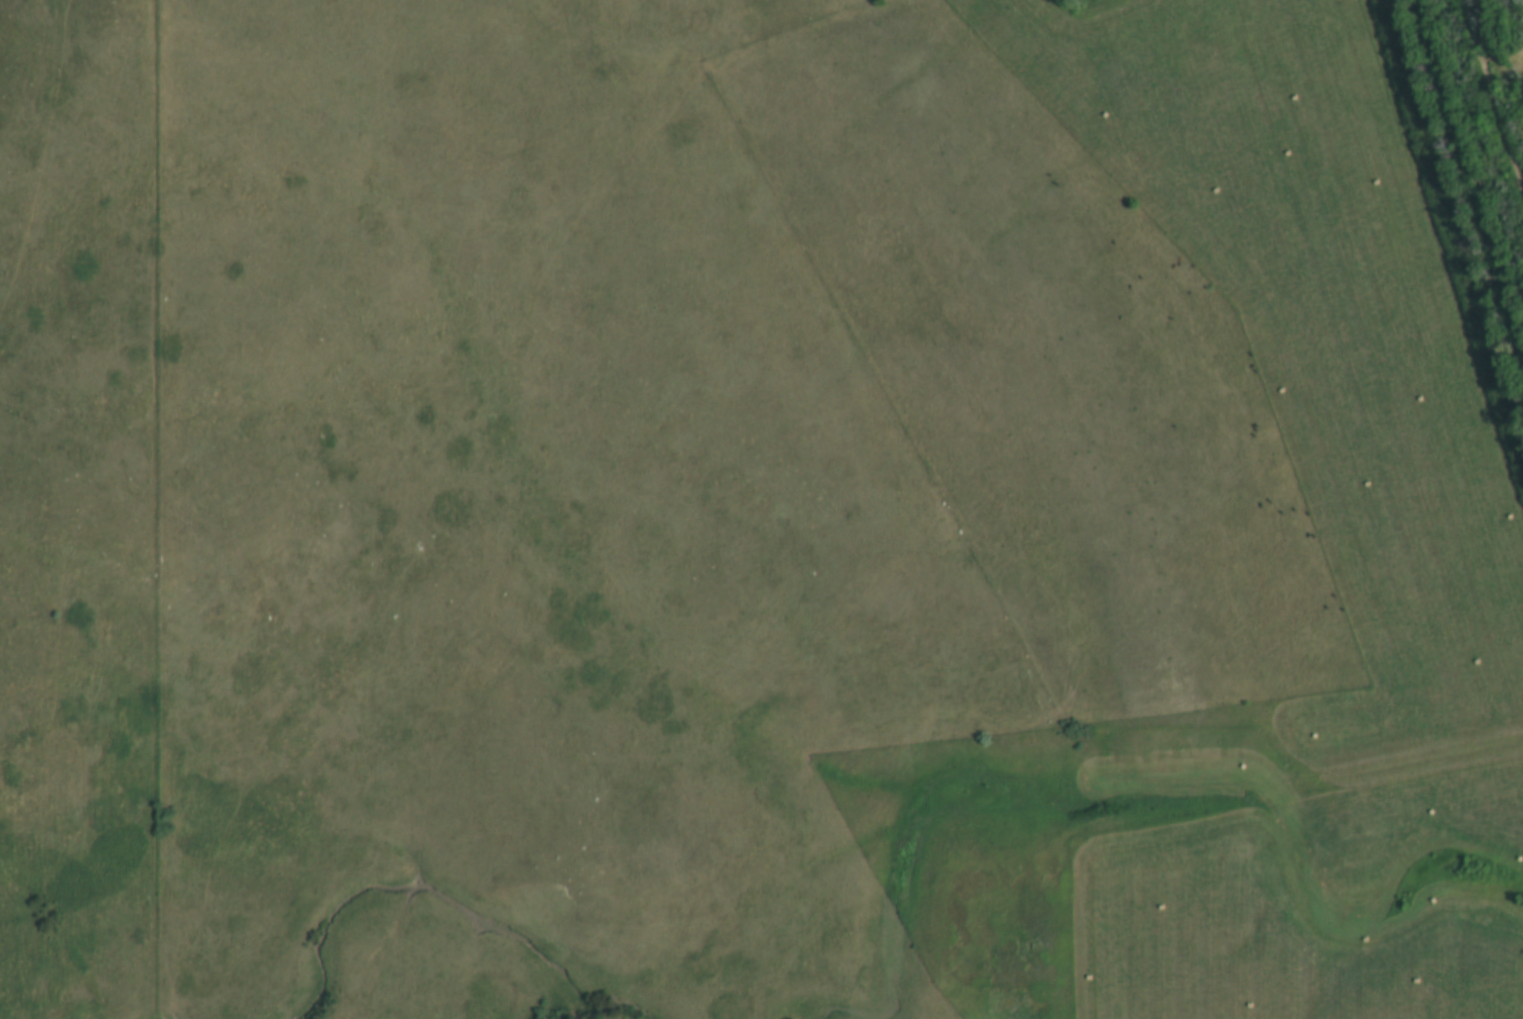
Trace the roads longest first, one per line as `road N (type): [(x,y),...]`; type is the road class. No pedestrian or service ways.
road 1 (track): [(1522,201),(1460,0)]

